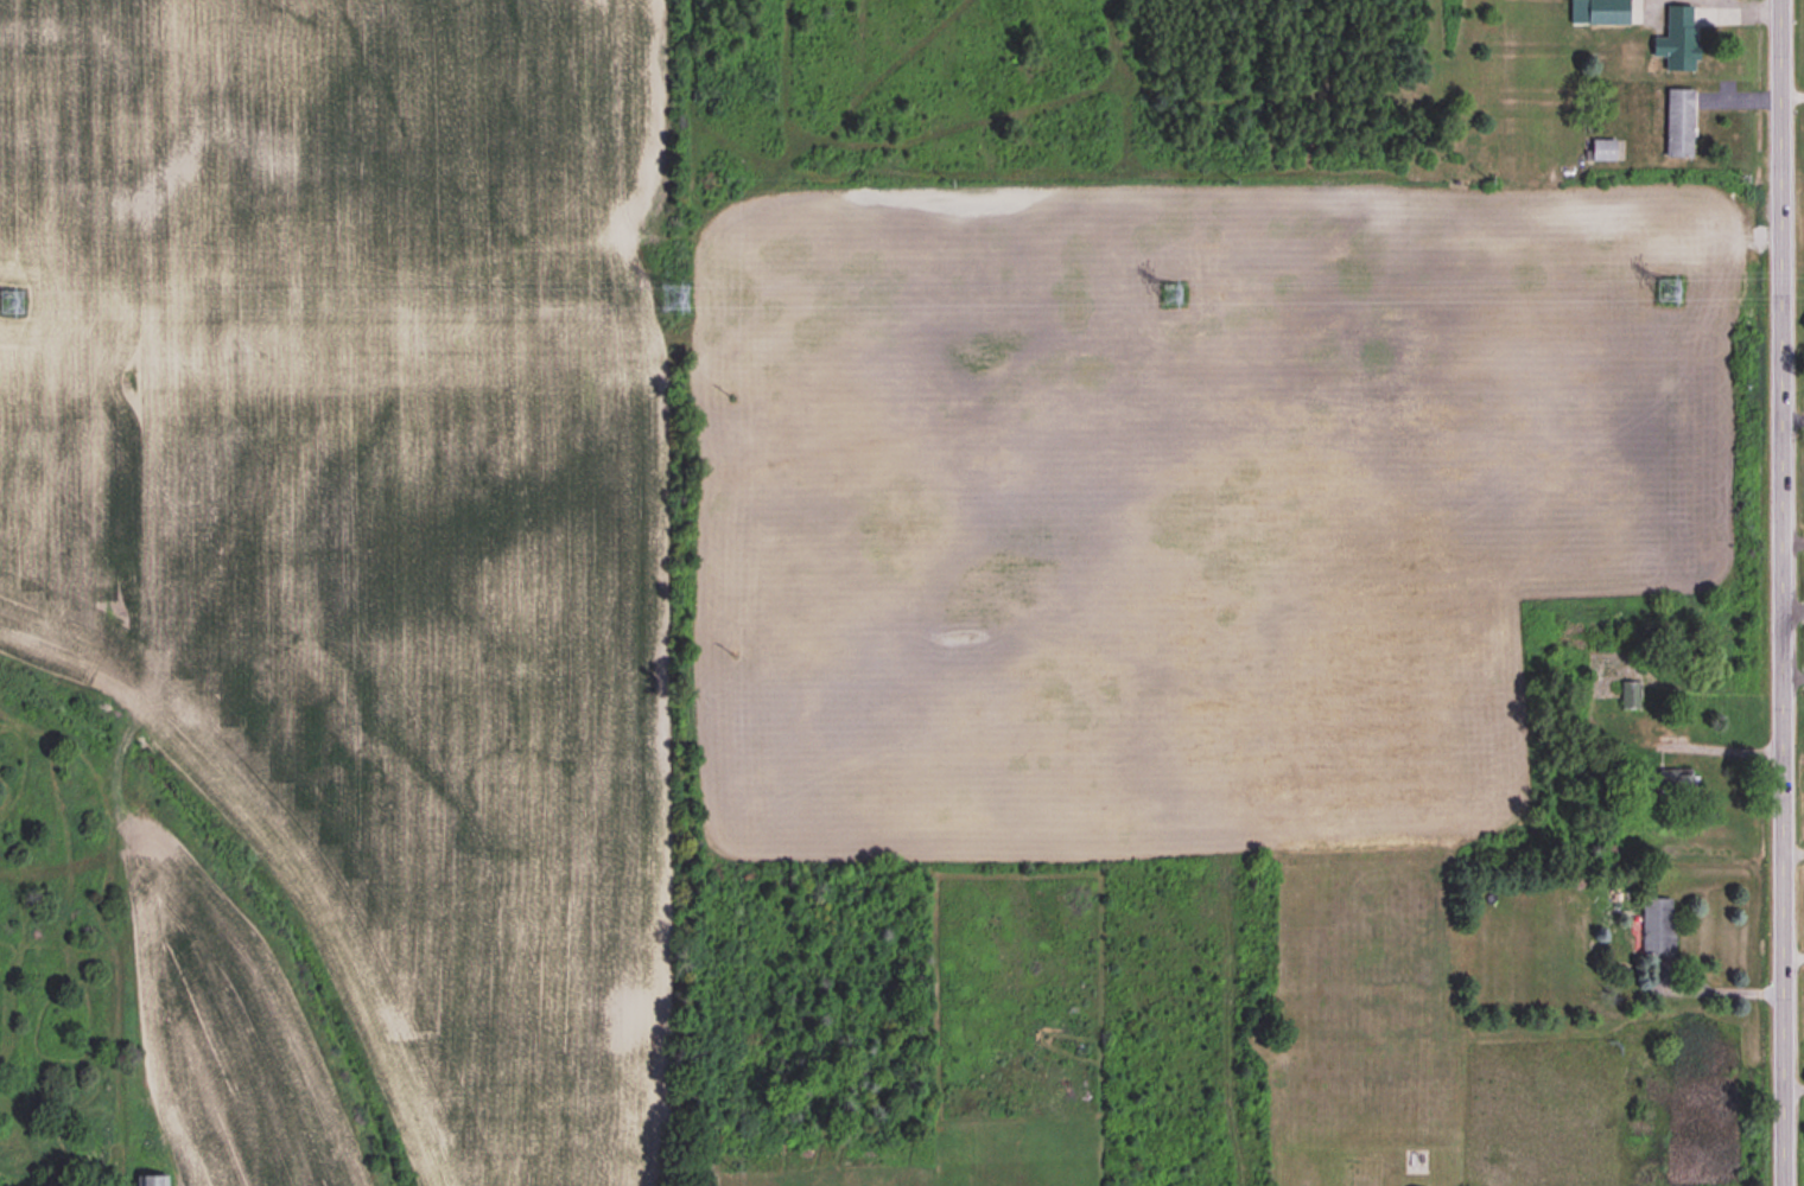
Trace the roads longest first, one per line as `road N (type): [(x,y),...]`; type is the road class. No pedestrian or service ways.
road 1 (tertiary): [(1783,1185),(1779,0)]

